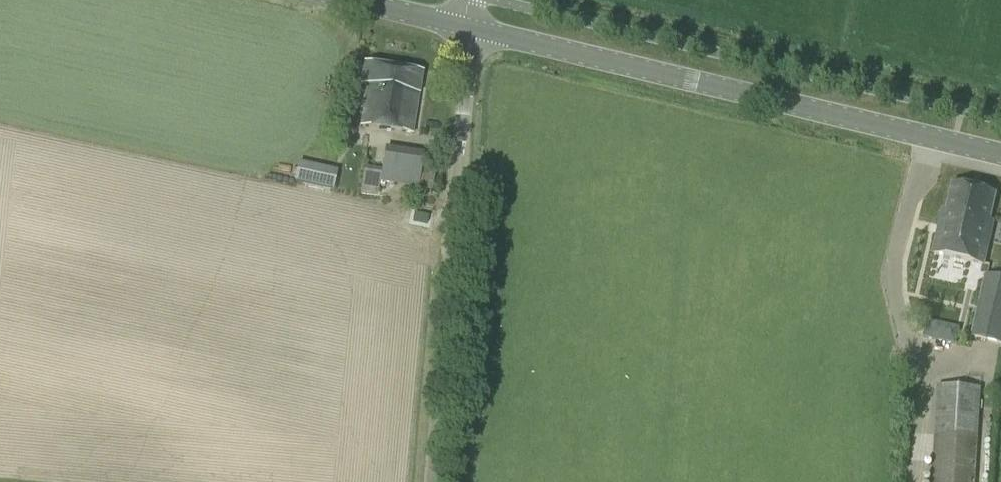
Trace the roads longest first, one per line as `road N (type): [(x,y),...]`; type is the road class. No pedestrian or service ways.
road 1 (secondary): [(478,24),(1000,148)]
road 2 (unclassified): [(433,481),(478,24)]

